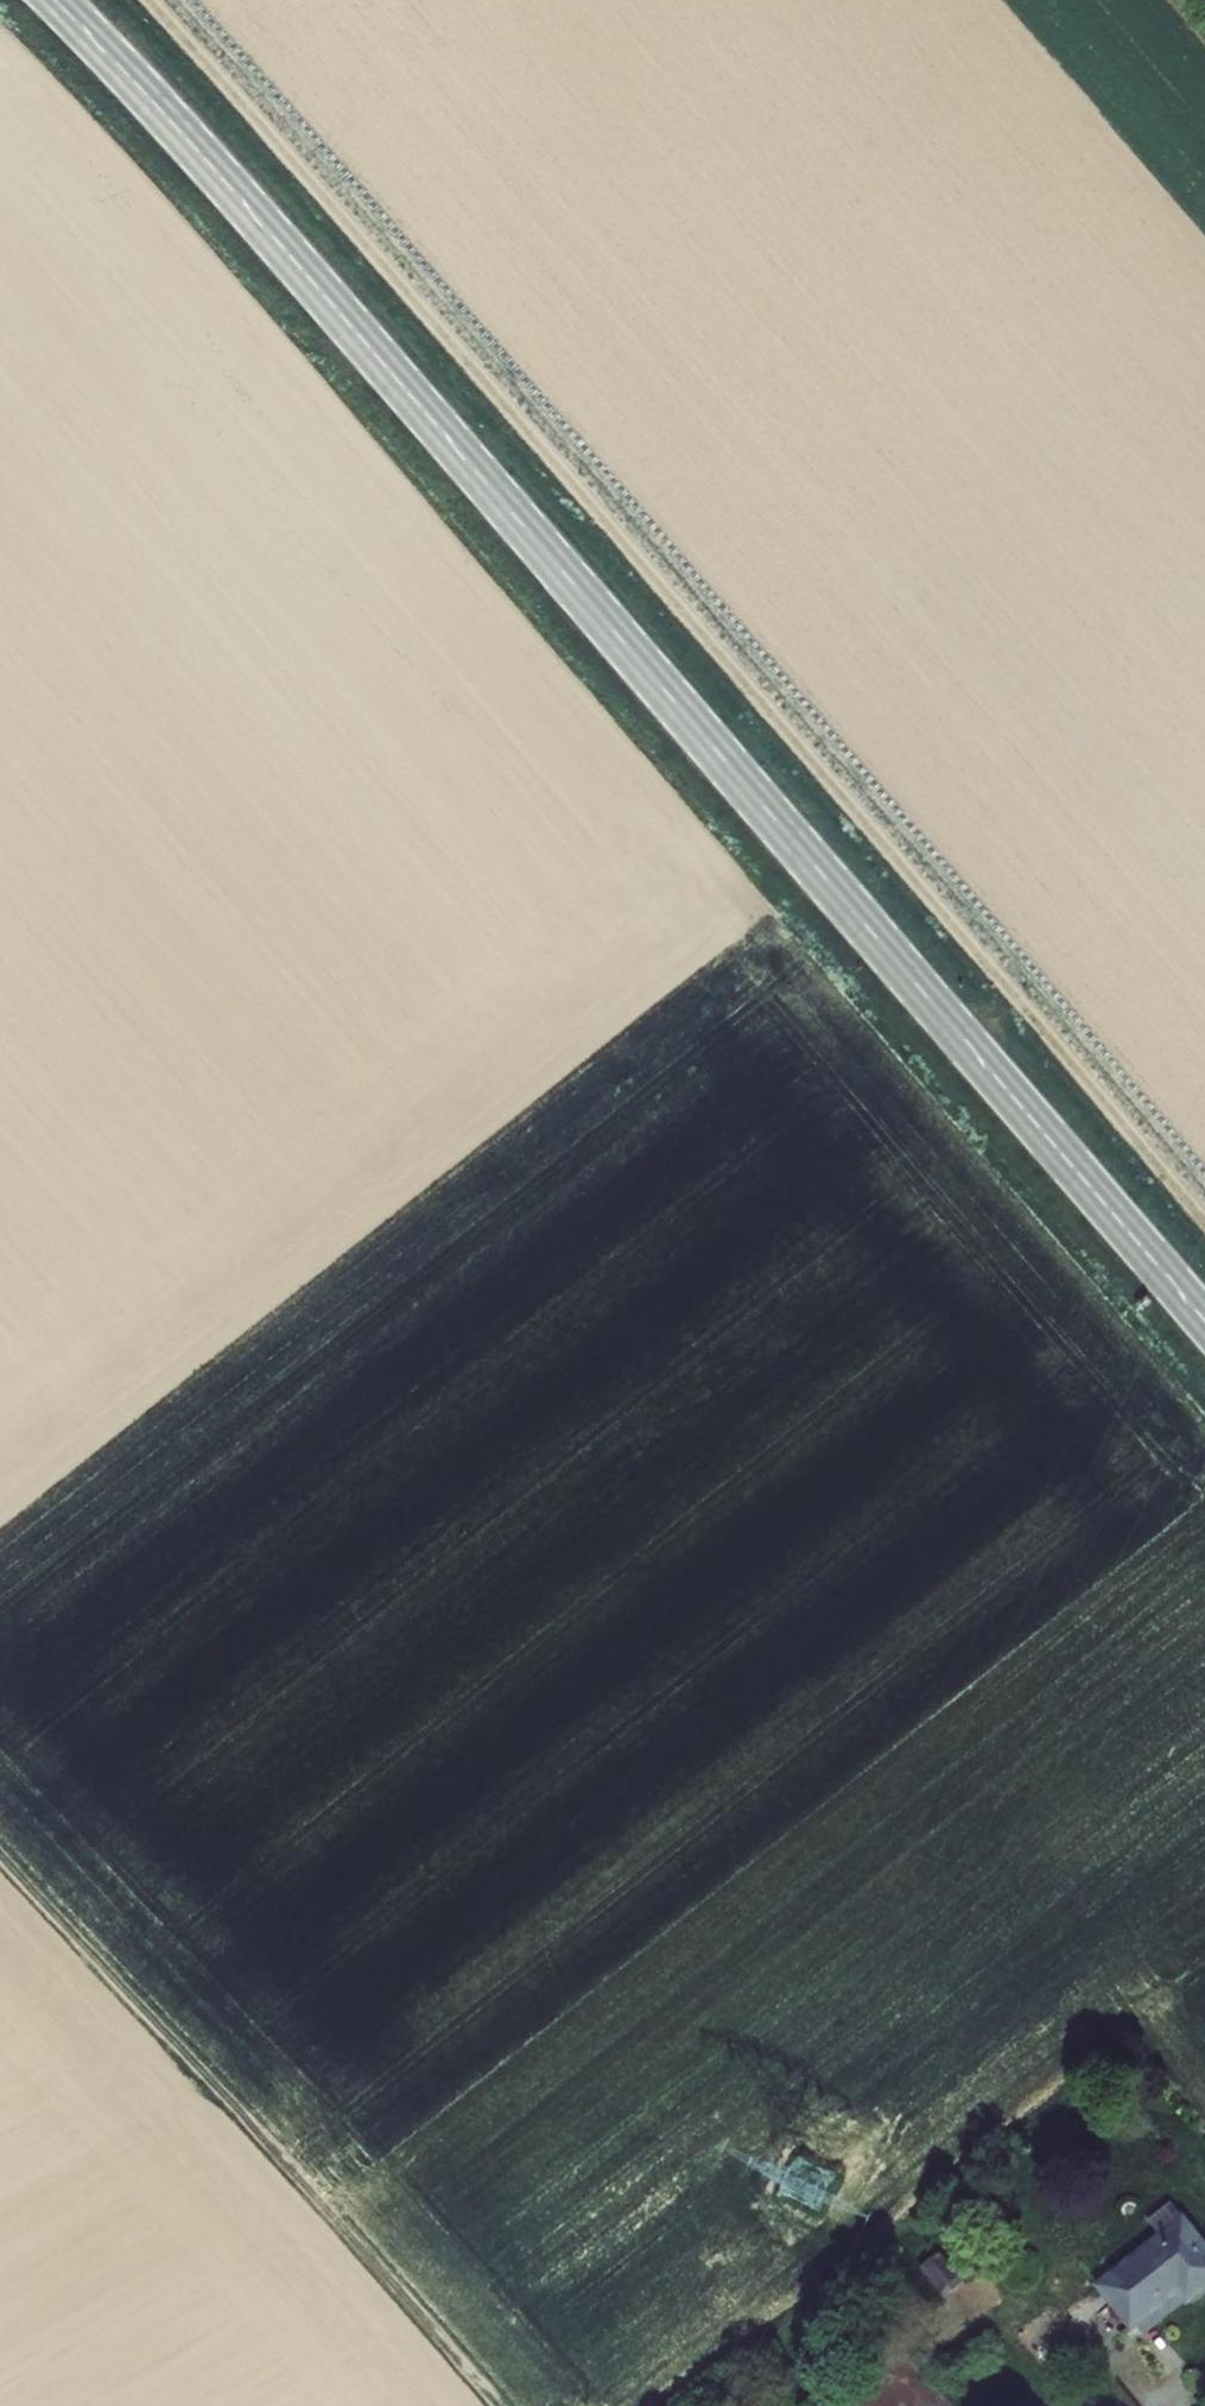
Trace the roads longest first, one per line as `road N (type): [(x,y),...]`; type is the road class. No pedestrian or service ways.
road 1 (secondary): [(1204,1320),(202,156),(54,0)]
road 2 (track): [(0,1878),(479,2405)]

